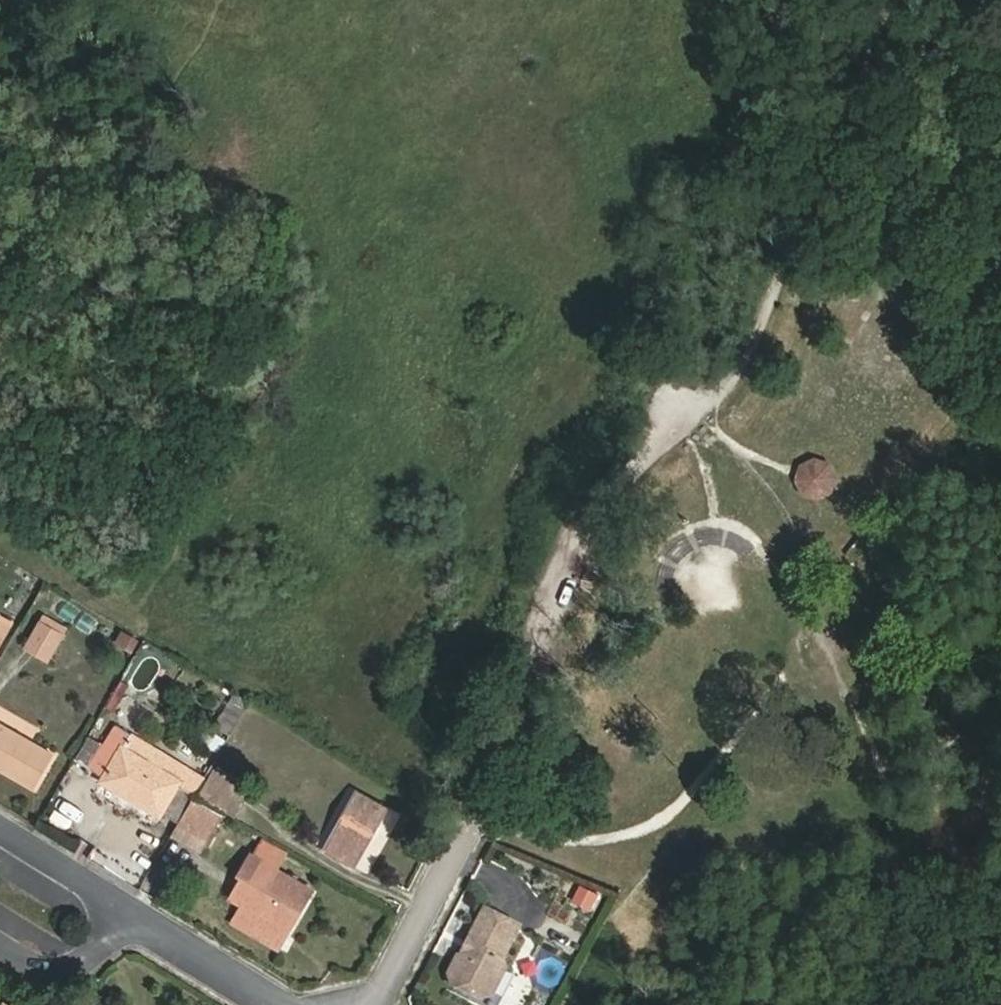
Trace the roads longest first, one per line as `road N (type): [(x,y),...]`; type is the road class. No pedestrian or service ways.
road 1 (track): [(910,0),(744,358),(701,408),(658,425),(601,504),(470,830)]
road 2 (residential): [(378,1004),(470,830)]
road 3 (residential): [(155,929),(0,831)]
road 4 (residential): [(0,938),(52,953),(155,929)]
road 5 (residential): [(155,929),(272,1004)]

